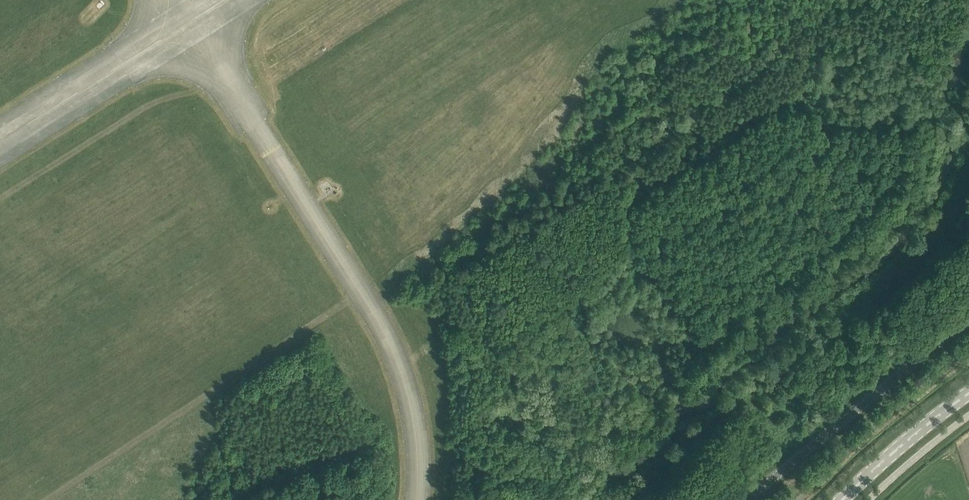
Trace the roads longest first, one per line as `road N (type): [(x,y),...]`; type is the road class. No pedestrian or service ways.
road 1 (track): [(47,499),(361,294)]
road 2 (primary): [(844,499),(968,394)]

